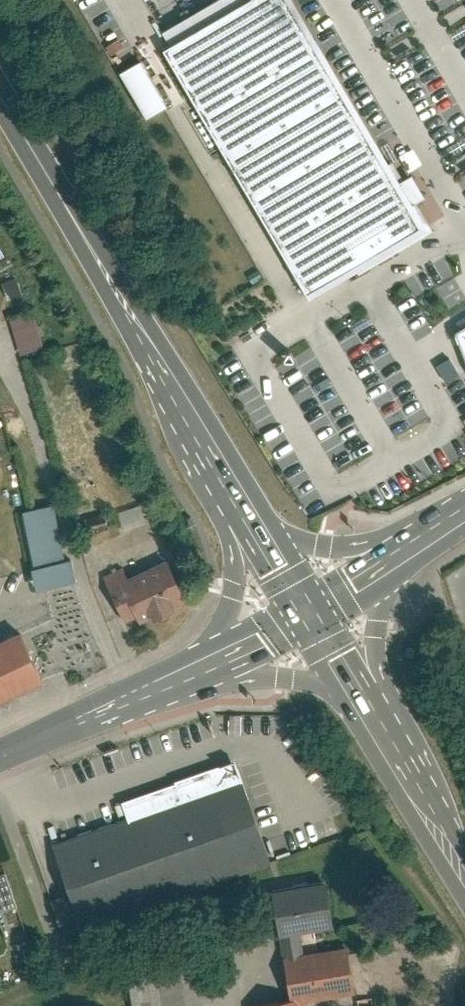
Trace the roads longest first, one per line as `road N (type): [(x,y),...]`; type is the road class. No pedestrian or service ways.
road 1 (primary): [(0,105),(232,482)]
road 2 (primary): [(464,515),(365,553),(311,545),(255,519)]
road 3 (primary): [(232,482),(240,587),(196,670)]
road 4 (secondary): [(171,683),(0,758)]
road 5 (primary): [(171,683),(357,683)]
road 6 (primary): [(376,717),(464,870)]
road 7 (primary): [(376,717),(380,641),(406,559)]
road 8 (secondary): [(316,616),(196,670)]

